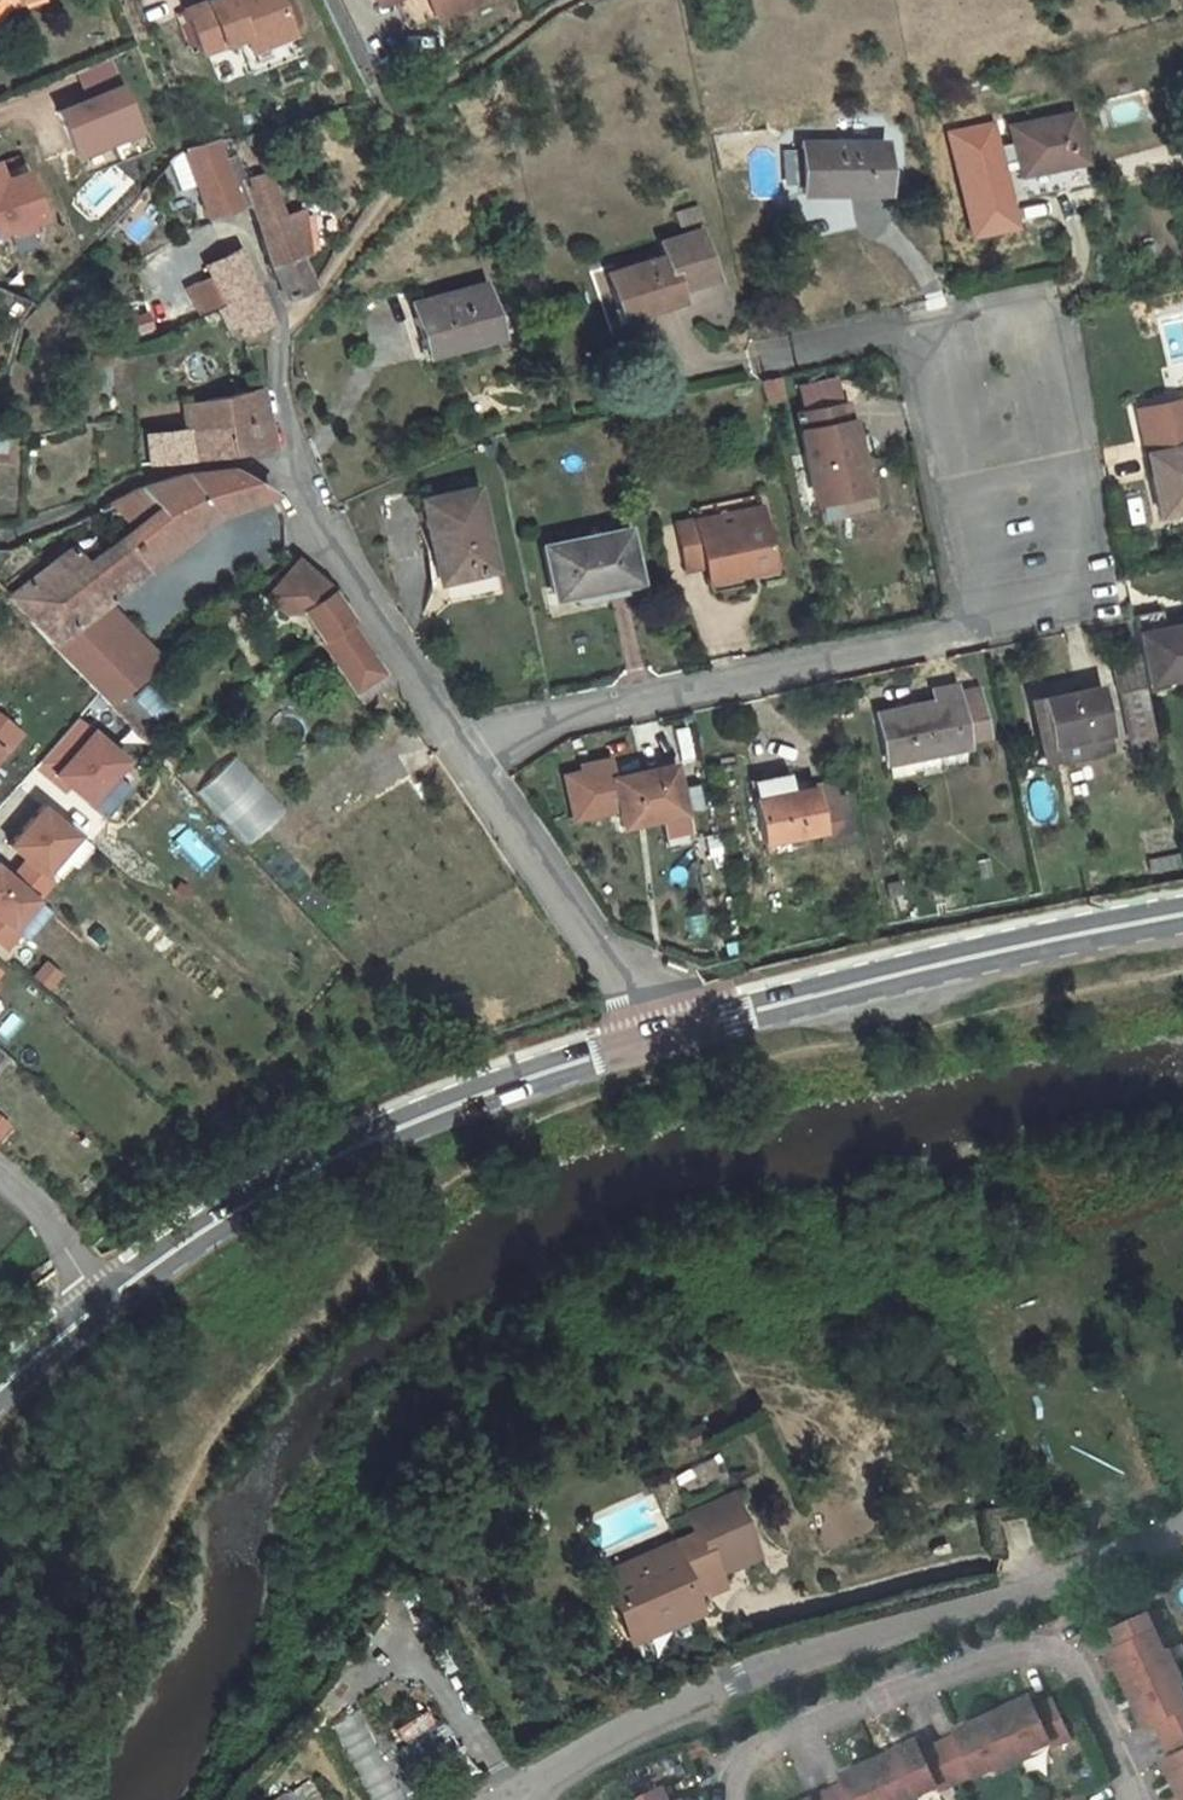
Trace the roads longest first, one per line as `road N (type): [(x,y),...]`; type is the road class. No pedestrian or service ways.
road 1 (residential): [(504,1799),(739,1683),(1039,1587),(1182,1528)]
road 2 (secondary): [(99,1308),(260,1187),(480,1093),(663,1038)]
road 3 (residential): [(960,637),(1106,605),(1039,304),(893,332)]
road 4 (residential): [(730,1799),(729,1787),(749,1757),(1010,1657),(1040,1656),(1072,1669),(1130,1799)]
road 5 (secondary): [(663,1038),(999,947),(1182,916)]
road 6 (residential): [(456,741),(540,717),(960,637)]
road 7 (residential): [(456,741),(663,1038)]
road 8 (residential): [(282,454),(343,570),(456,741)]
road 9 (residential): [(960,637),(893,332)]
road 10 (residential): [(282,454),(138,477),(0,536)]
road 11 (residential): [(0,1175),(35,1204),(99,1308)]
road 12 (secondary): [(0,1393),(99,1308)]
road 13 (residential): [(281,329),(282,454)]

